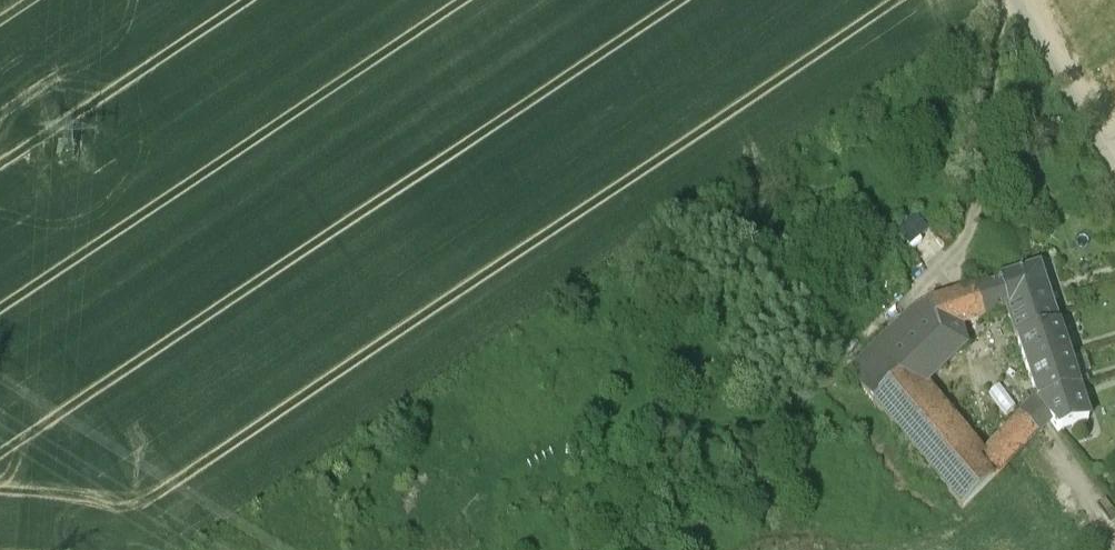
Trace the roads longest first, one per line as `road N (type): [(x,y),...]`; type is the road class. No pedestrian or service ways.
road 1 (track): [(1114,172),(1014,0)]

